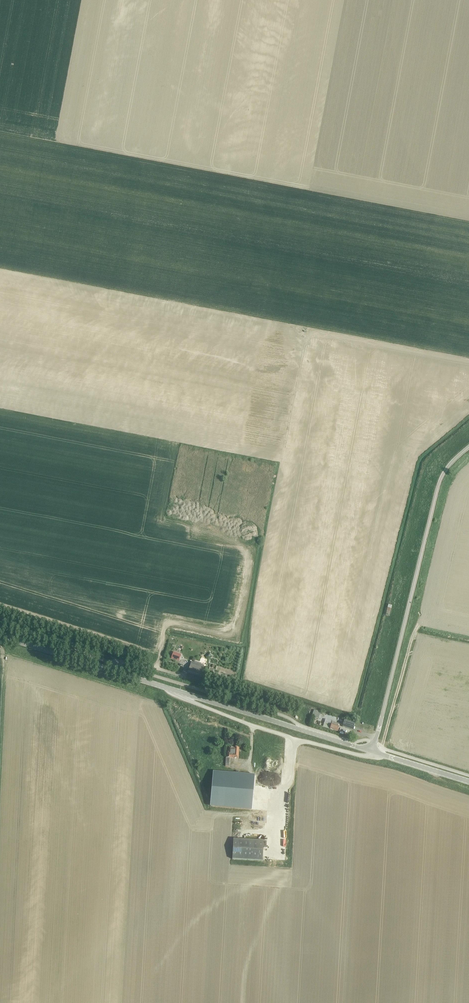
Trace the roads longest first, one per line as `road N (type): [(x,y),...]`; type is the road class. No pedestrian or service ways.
road 1 (tertiary): [(372,751),(0,637)]
road 2 (tertiary): [(372,751),(439,486),(468,450)]
road 3 (track): [(372,751),(382,745),(416,623)]

